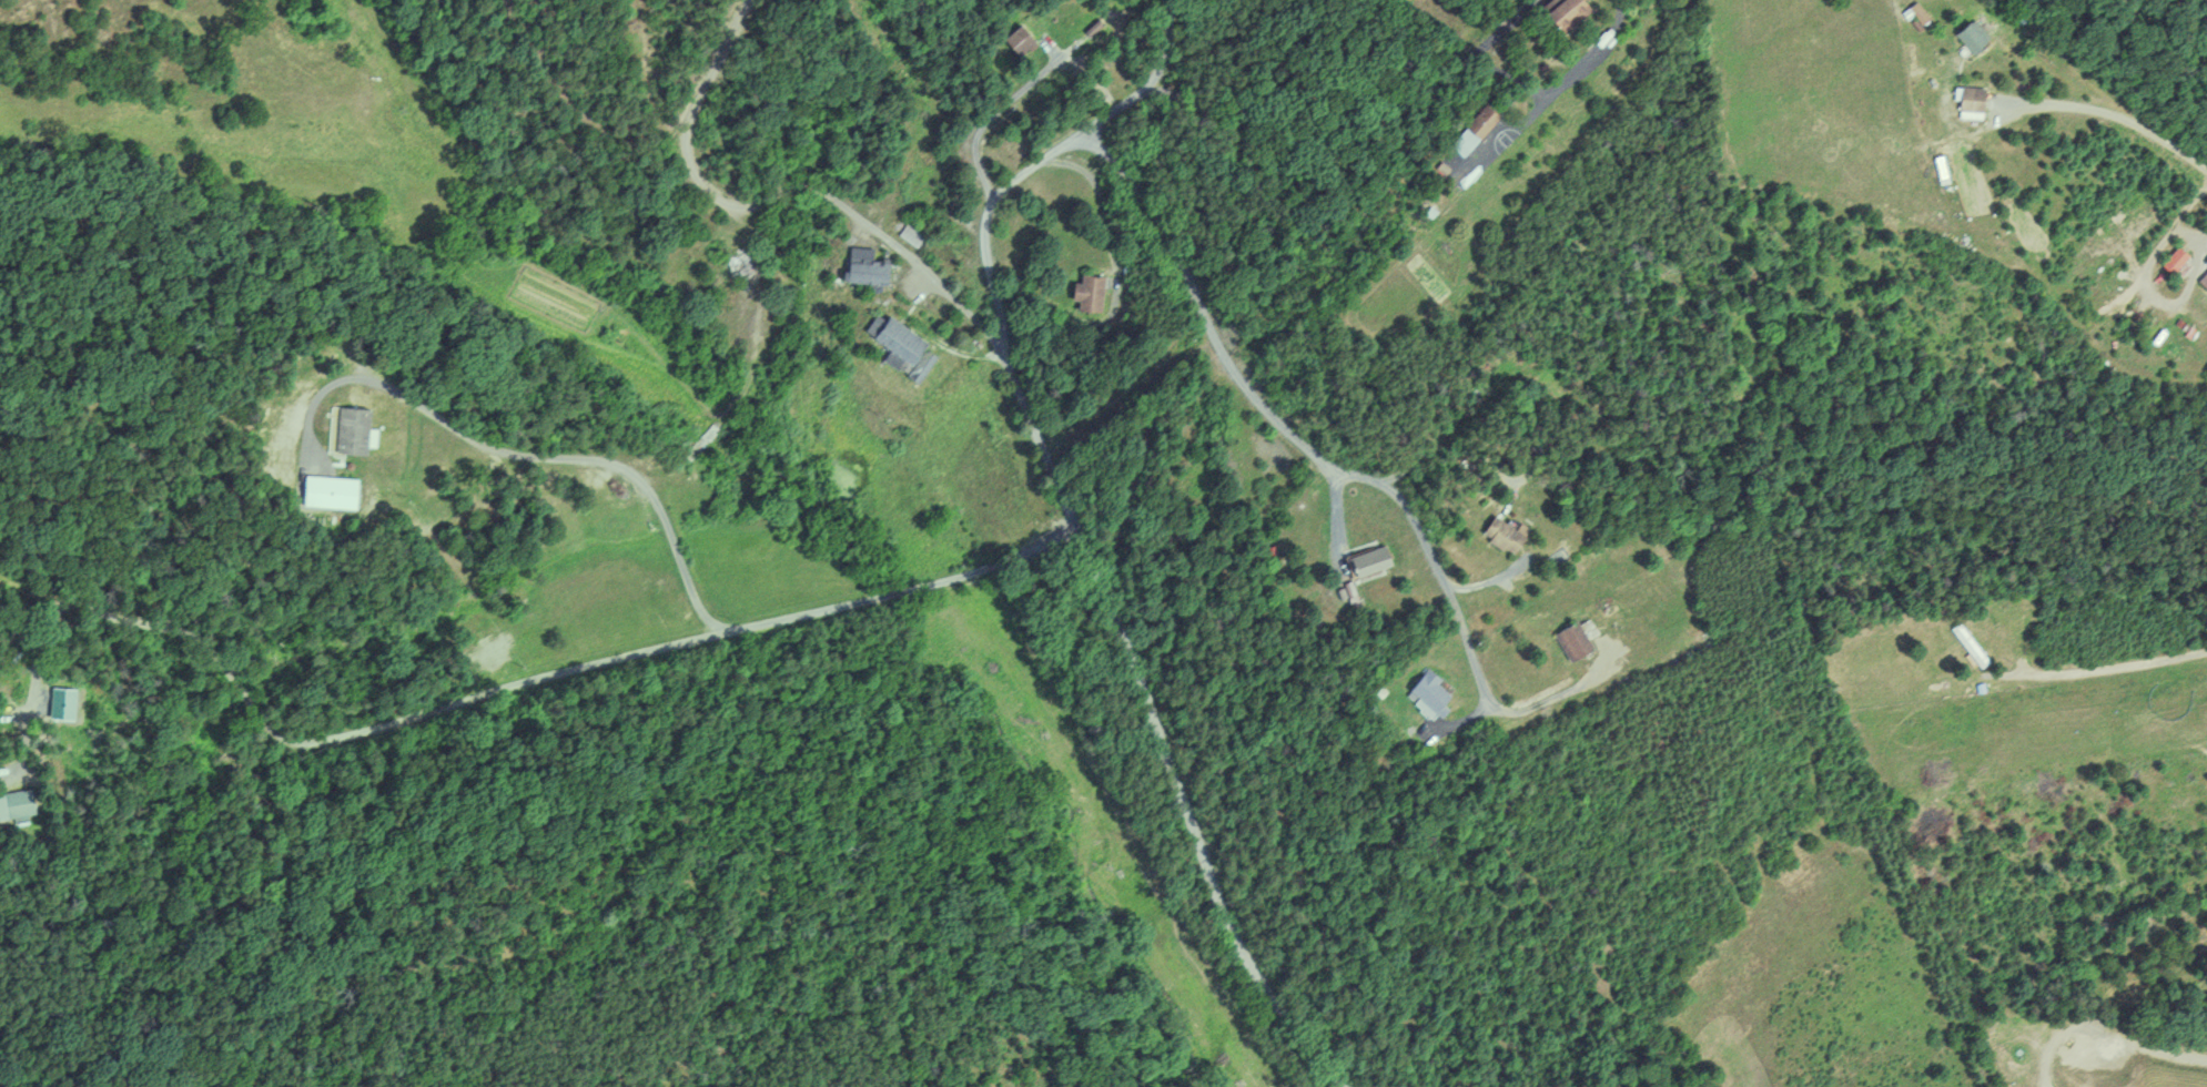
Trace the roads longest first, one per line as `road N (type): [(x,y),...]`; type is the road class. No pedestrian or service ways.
road 1 (residential): [(1338,1086),(1214,913),(1001,346),(984,226),(990,200),(1008,182),(1067,143),(1101,152),(1127,175),(1243,392),(1323,459),(1370,481),(1408,515),(1490,704)]

